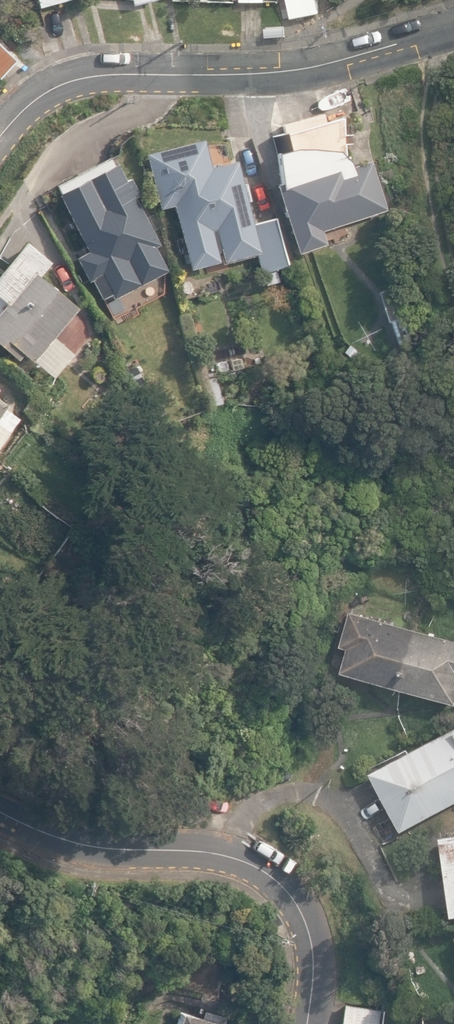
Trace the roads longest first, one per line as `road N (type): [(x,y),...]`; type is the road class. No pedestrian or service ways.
road 1 (residential): [(0,134),(56,83),(134,71),(311,67),(453,27)]
road 2 (residential): [(310,1023),(313,935),(276,878),(227,857),(97,840),(0,812)]

